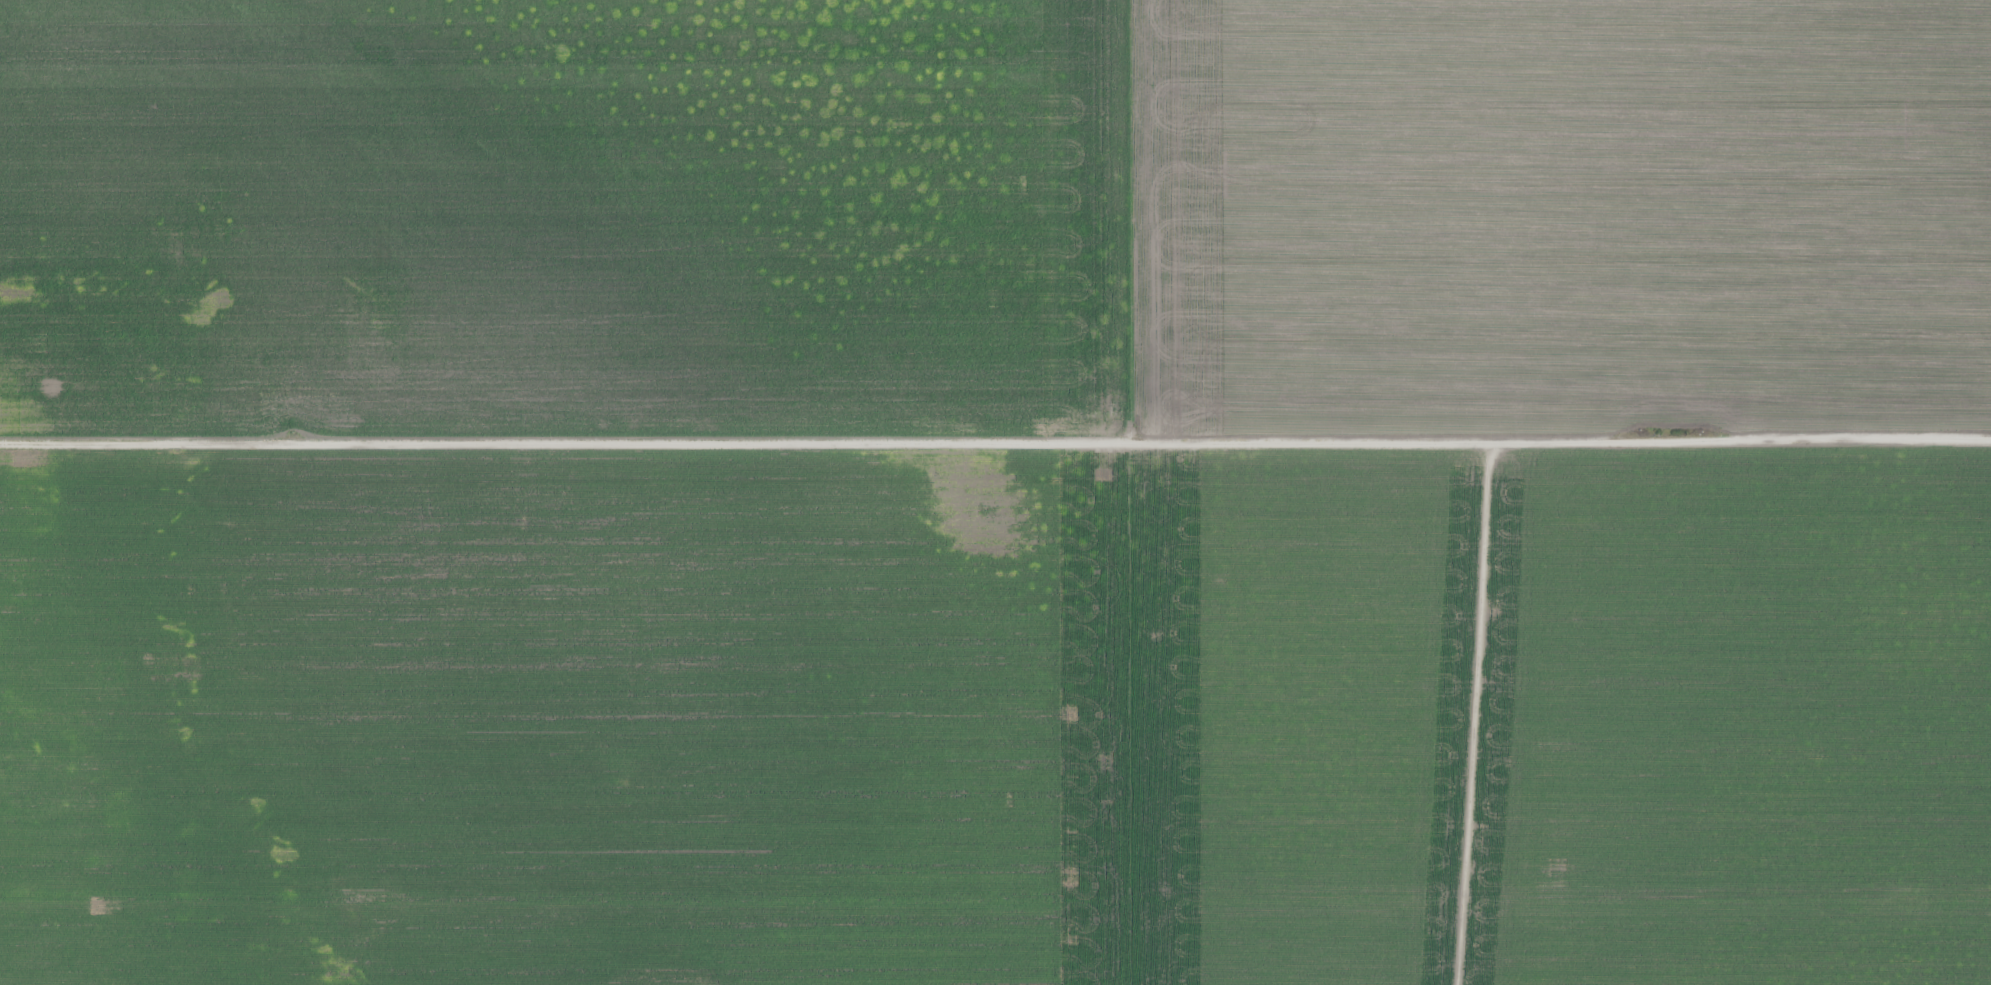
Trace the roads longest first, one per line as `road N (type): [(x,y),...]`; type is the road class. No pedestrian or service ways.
road 1 (track): [(1990,442),(0,443)]

